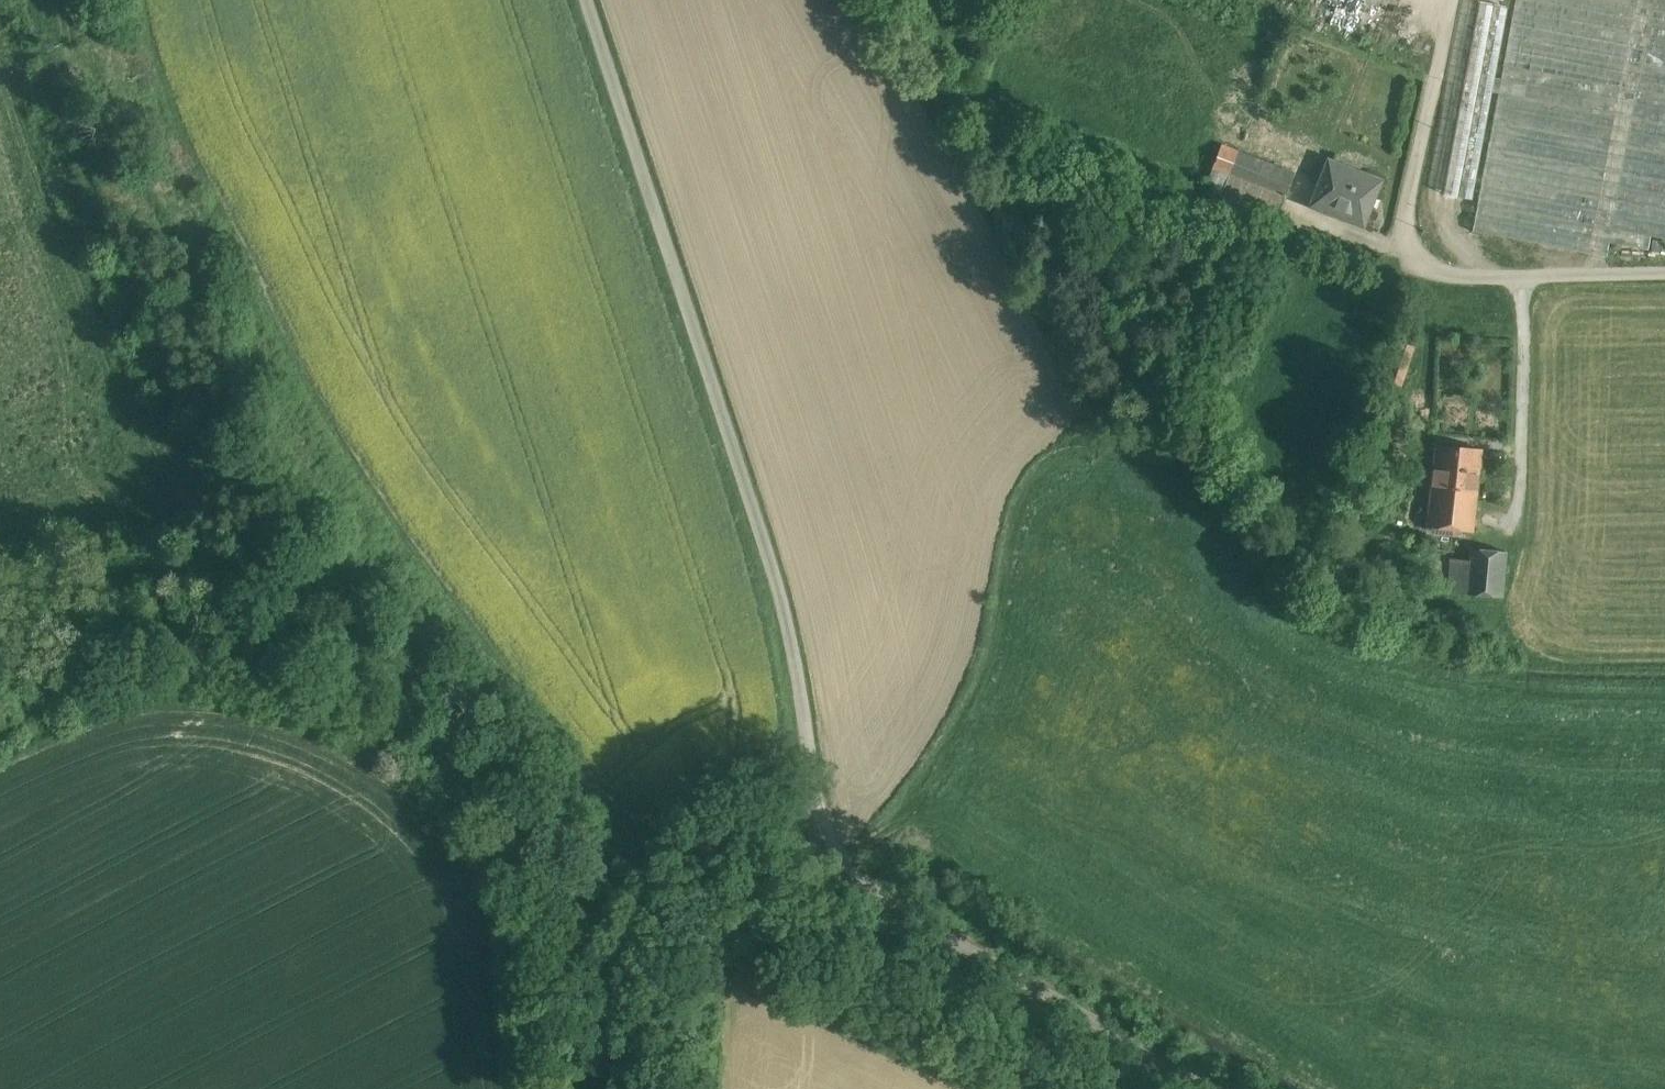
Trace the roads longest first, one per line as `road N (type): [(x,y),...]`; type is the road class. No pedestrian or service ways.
road 1 (track): [(1213,1088),(887,904),(829,841),(769,556),(587,0)]
road 2 (unclassified): [(1664,272),(1447,278),(1401,236),(1452,0)]

